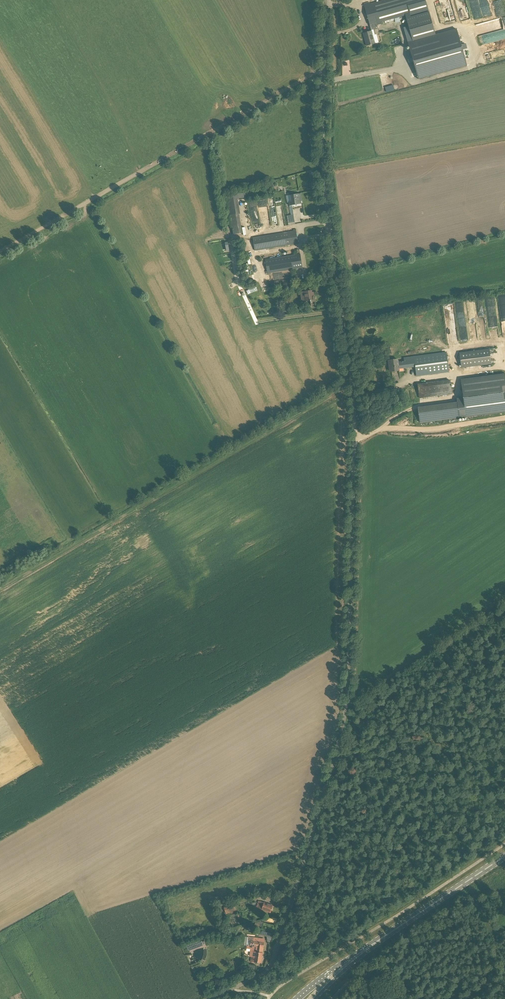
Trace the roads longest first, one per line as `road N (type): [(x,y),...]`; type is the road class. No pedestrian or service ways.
road 1 (unclassified): [(210,998),(271,965),(343,711),(353,415),(325,167),(326,0)]
road 2 (track): [(0,253),(327,68)]
road 3 (primary): [(385,936),(504,856)]

